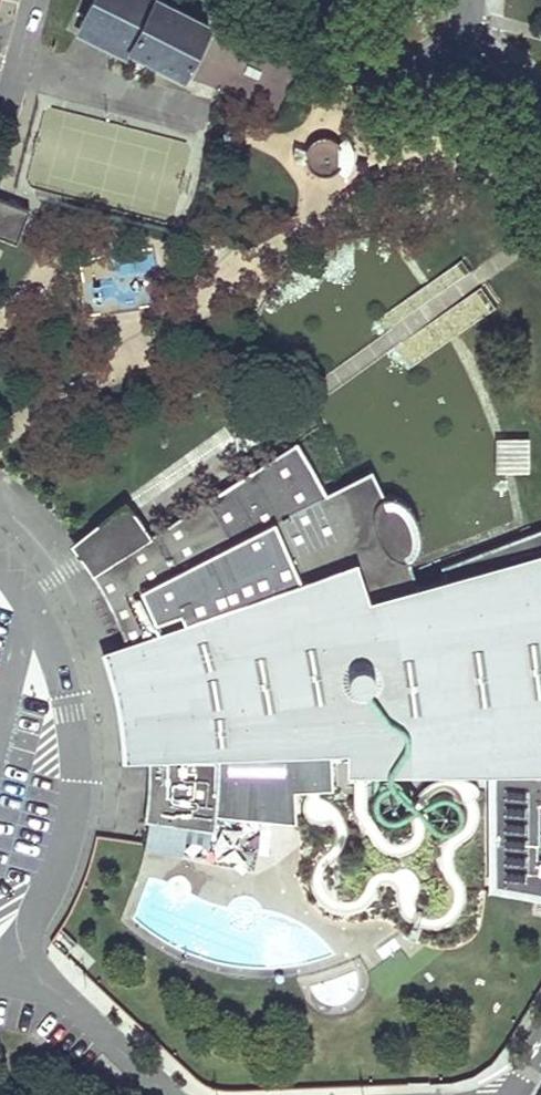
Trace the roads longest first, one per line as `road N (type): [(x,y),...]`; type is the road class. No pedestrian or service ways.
road 1 (residential): [(331,0),(346,44),(384,69),(414,70),(441,59),(462,38)]

